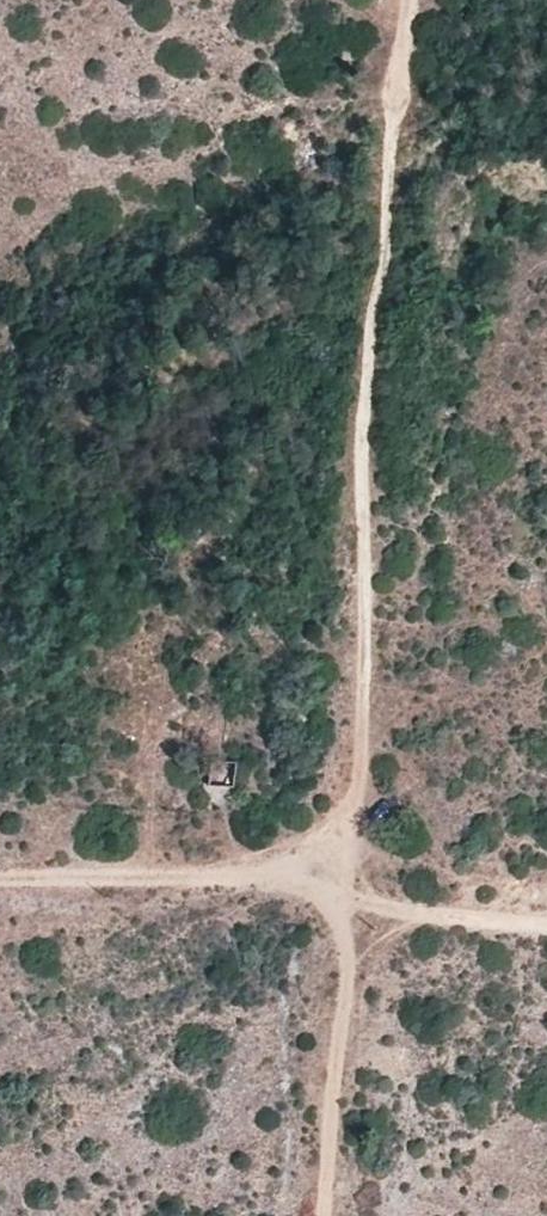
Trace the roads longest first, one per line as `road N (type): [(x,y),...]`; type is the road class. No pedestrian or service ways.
road 1 (track): [(0,877),(284,880),(488,923),(546,925)]

